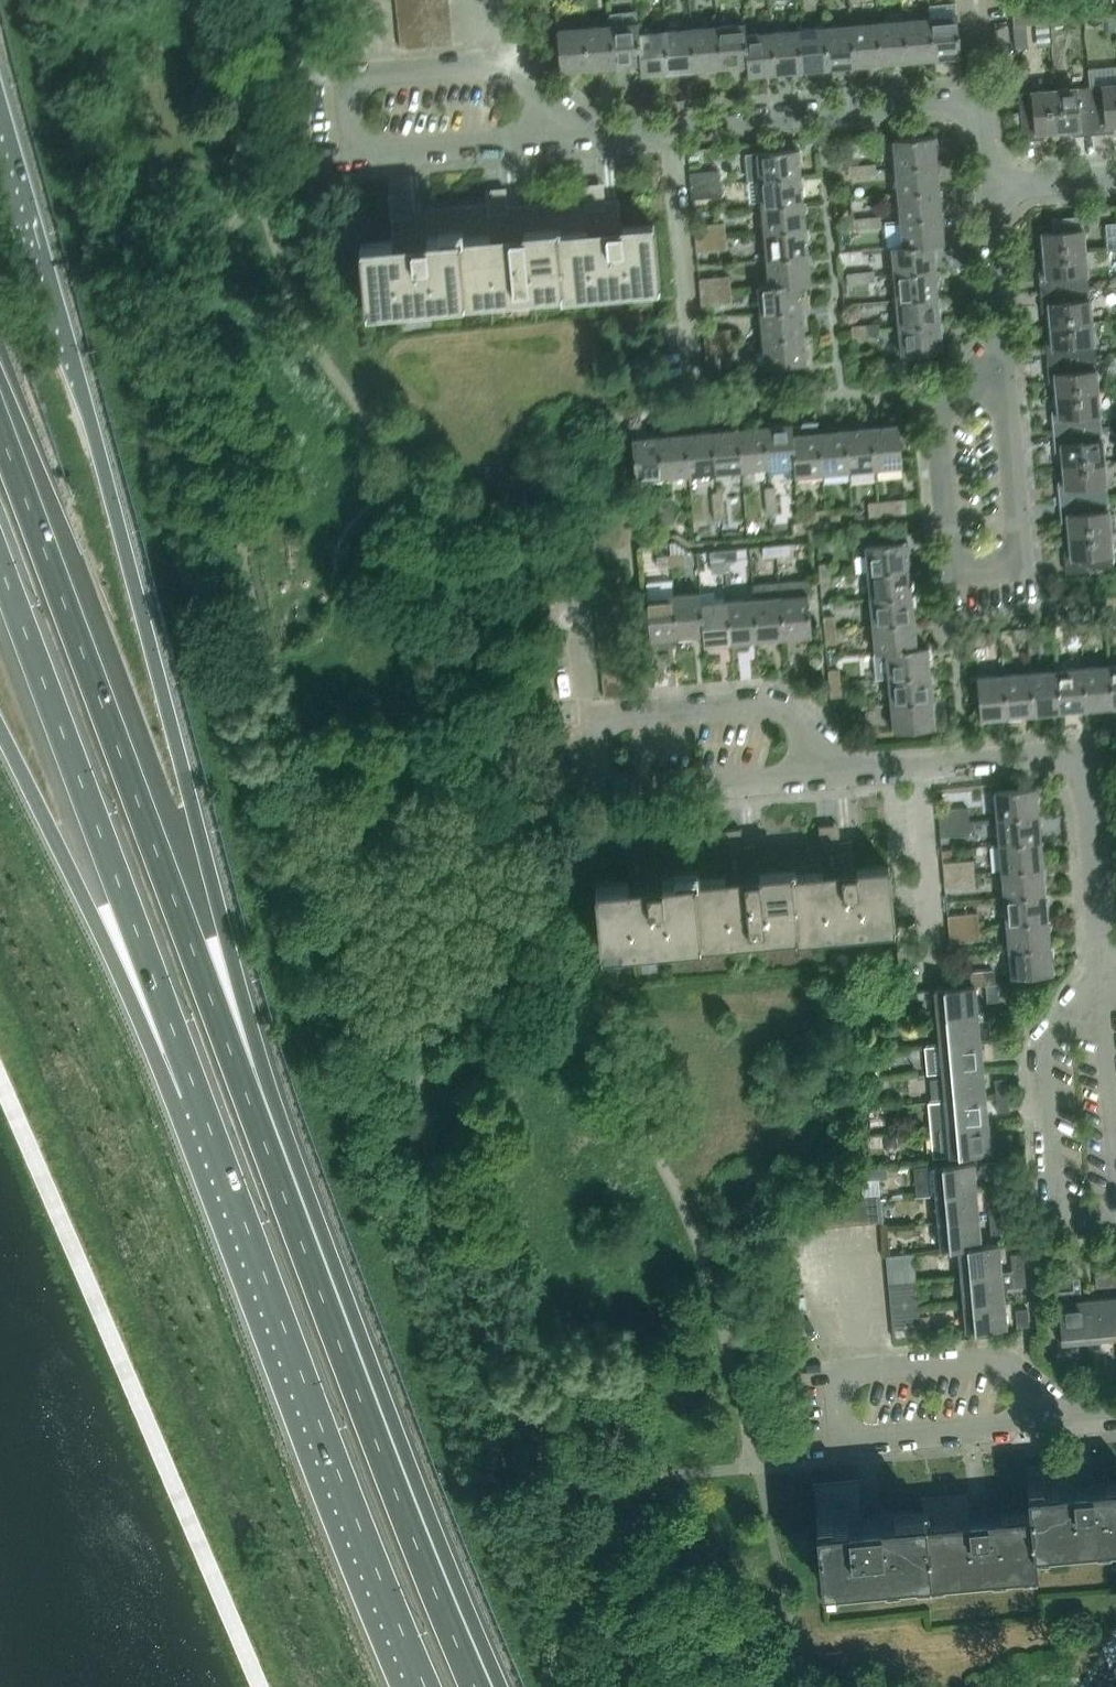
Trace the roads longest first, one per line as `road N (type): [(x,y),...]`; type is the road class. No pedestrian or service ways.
road 1 (trunk): [(266,1147),(218,906),(0,99)]
road 2 (trunk): [(266,1147),(0,429)]
road 3 (motorway): [(196,1095),(426,1686)]
road 4 (trunk): [(477,1686),(266,1147)]
road 5 (motorway): [(0,563),(196,1095)]
road 6 (residential): [(1001,191),(976,158),(970,109),(543,140)]
road 7 (residential): [(820,777),(1067,758),(1080,766),(1107,975)]
road 8 (motorway): [(0,733),(196,1095)]
road 9 (residential): [(820,777),(803,731),(768,711),(645,721),(596,726),(601,797)]
road 10 (residential): [(839,1441),(841,1381),(995,1361),(1022,1371),(1034,1386),(1041,1424)]
road 11 (residential): [(1013,571),(957,572),(948,542),(937,436),(945,413),(982,373)]
road 12 (residential): [(1115,1232),(1078,1237),(1056,1215),(1043,1061),(1065,1021)]
road 13 (residential): [(543,140),(352,154),(344,79)]
road 14 (residential): [(543,140),(529,90),(505,66),(344,79)]
road 15 (residential): [(601,797),(820,777)]
road 16 (residential): [(1013,571),(1021,542),(1015,446),(1002,386),(982,373)]
road 17 (residential): [(1041,1424),(839,1441)]
road 18 (residential): [(982,373),(1012,327),(1001,191)]

